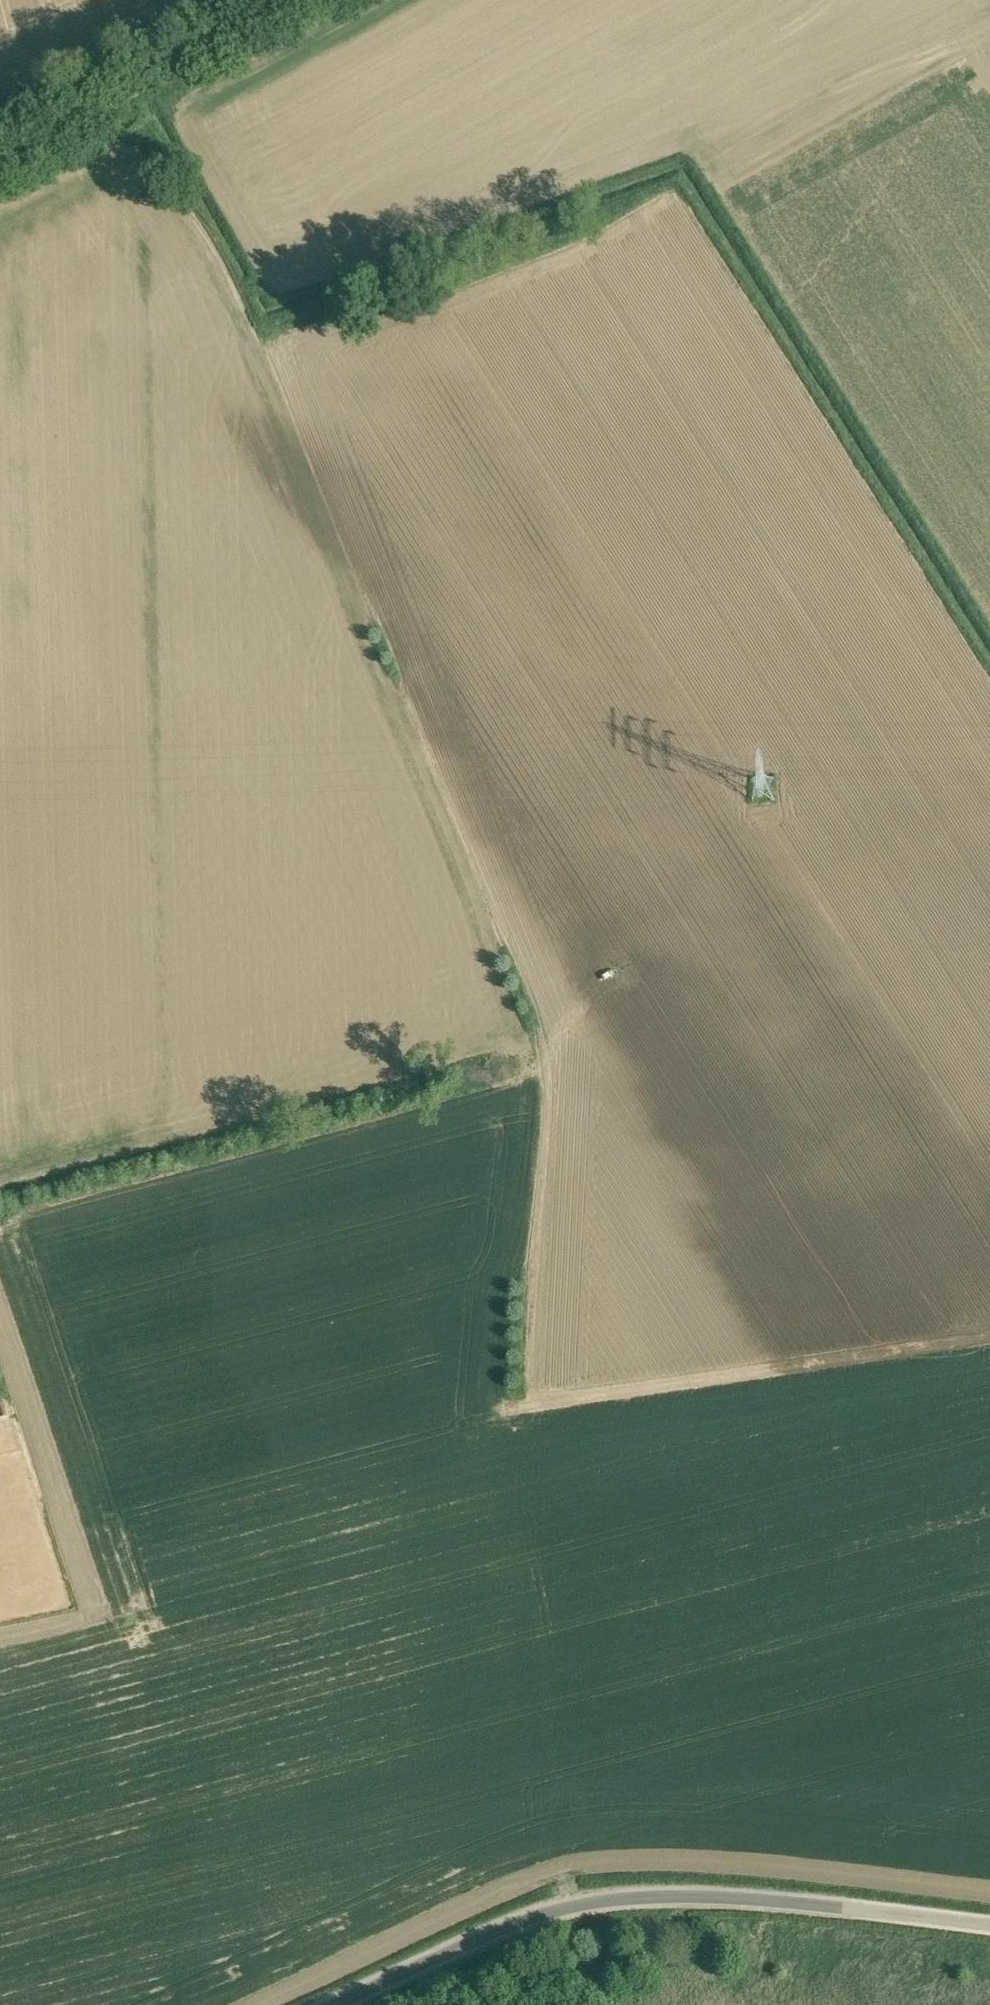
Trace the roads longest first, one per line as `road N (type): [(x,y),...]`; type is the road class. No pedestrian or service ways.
road 1 (unclassified): [(335,2004),(536,1920),(599,1903),(772,1901),(989,1928)]
road 2 (unclassified): [(0,162),(294,0)]

